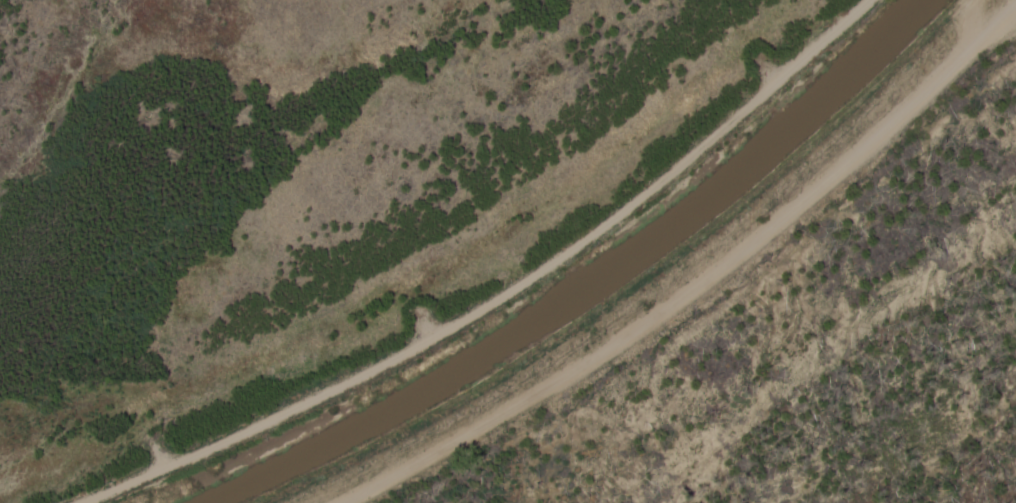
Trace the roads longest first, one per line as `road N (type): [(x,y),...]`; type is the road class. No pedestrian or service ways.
road 1 (residential): [(67,502),(319,393),(524,280),(868,0)]
road 2 (residential): [(335,502),(395,476),(661,313),(864,144),(1014,0)]

